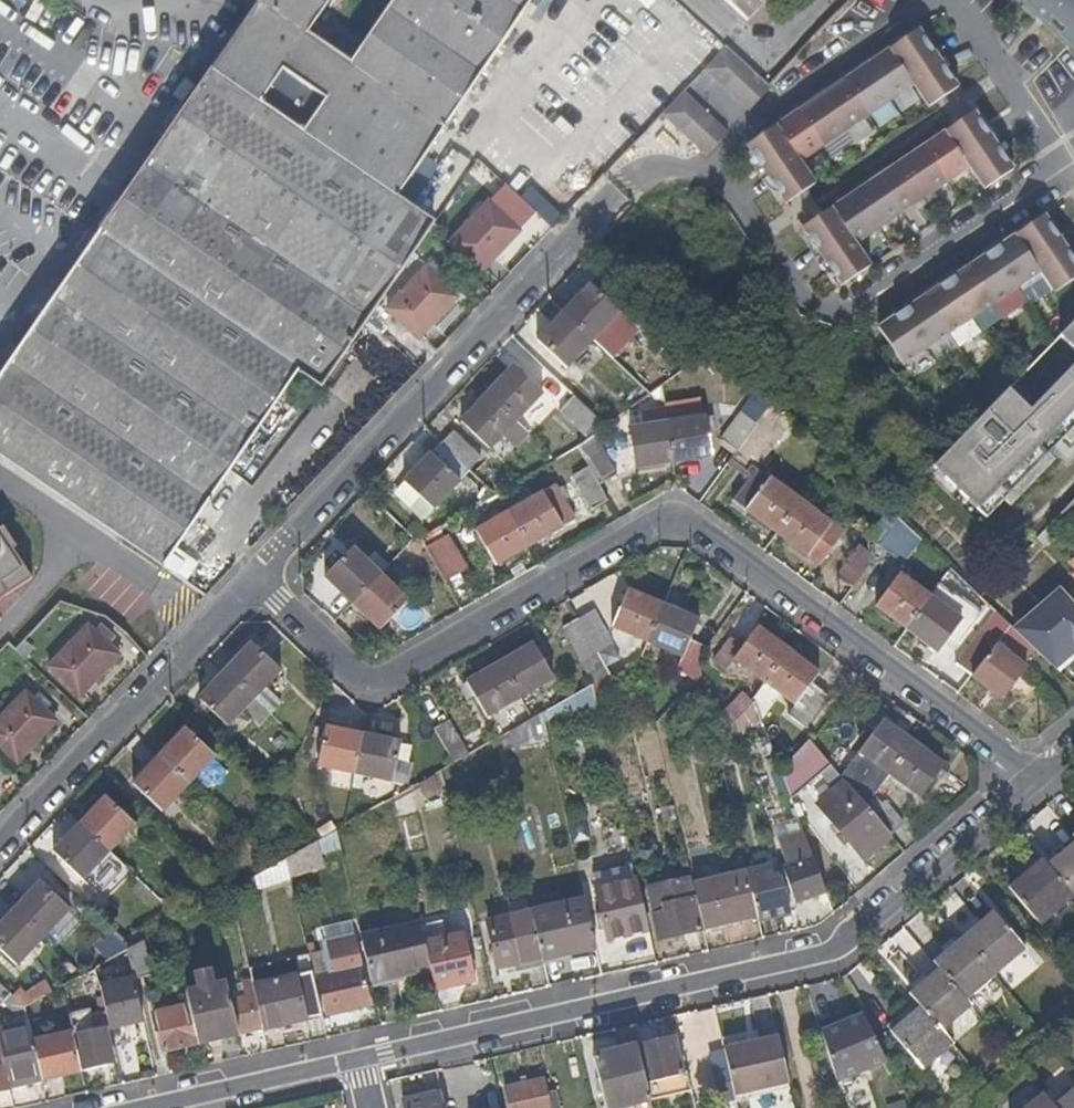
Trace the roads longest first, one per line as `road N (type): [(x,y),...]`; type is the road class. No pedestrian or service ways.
road 1 (residential): [(1037,778),(711,534),(679,522),(654,528),(382,684),(357,678),(258,588)]
road 2 (residential): [(366,1054),(834,950),(1037,778)]
road 3 (residential): [(258,588),(555,272)]
road 4 (residential): [(258,588),(0,852)]
road 5 (residential): [(136,1107),(366,1054)]

